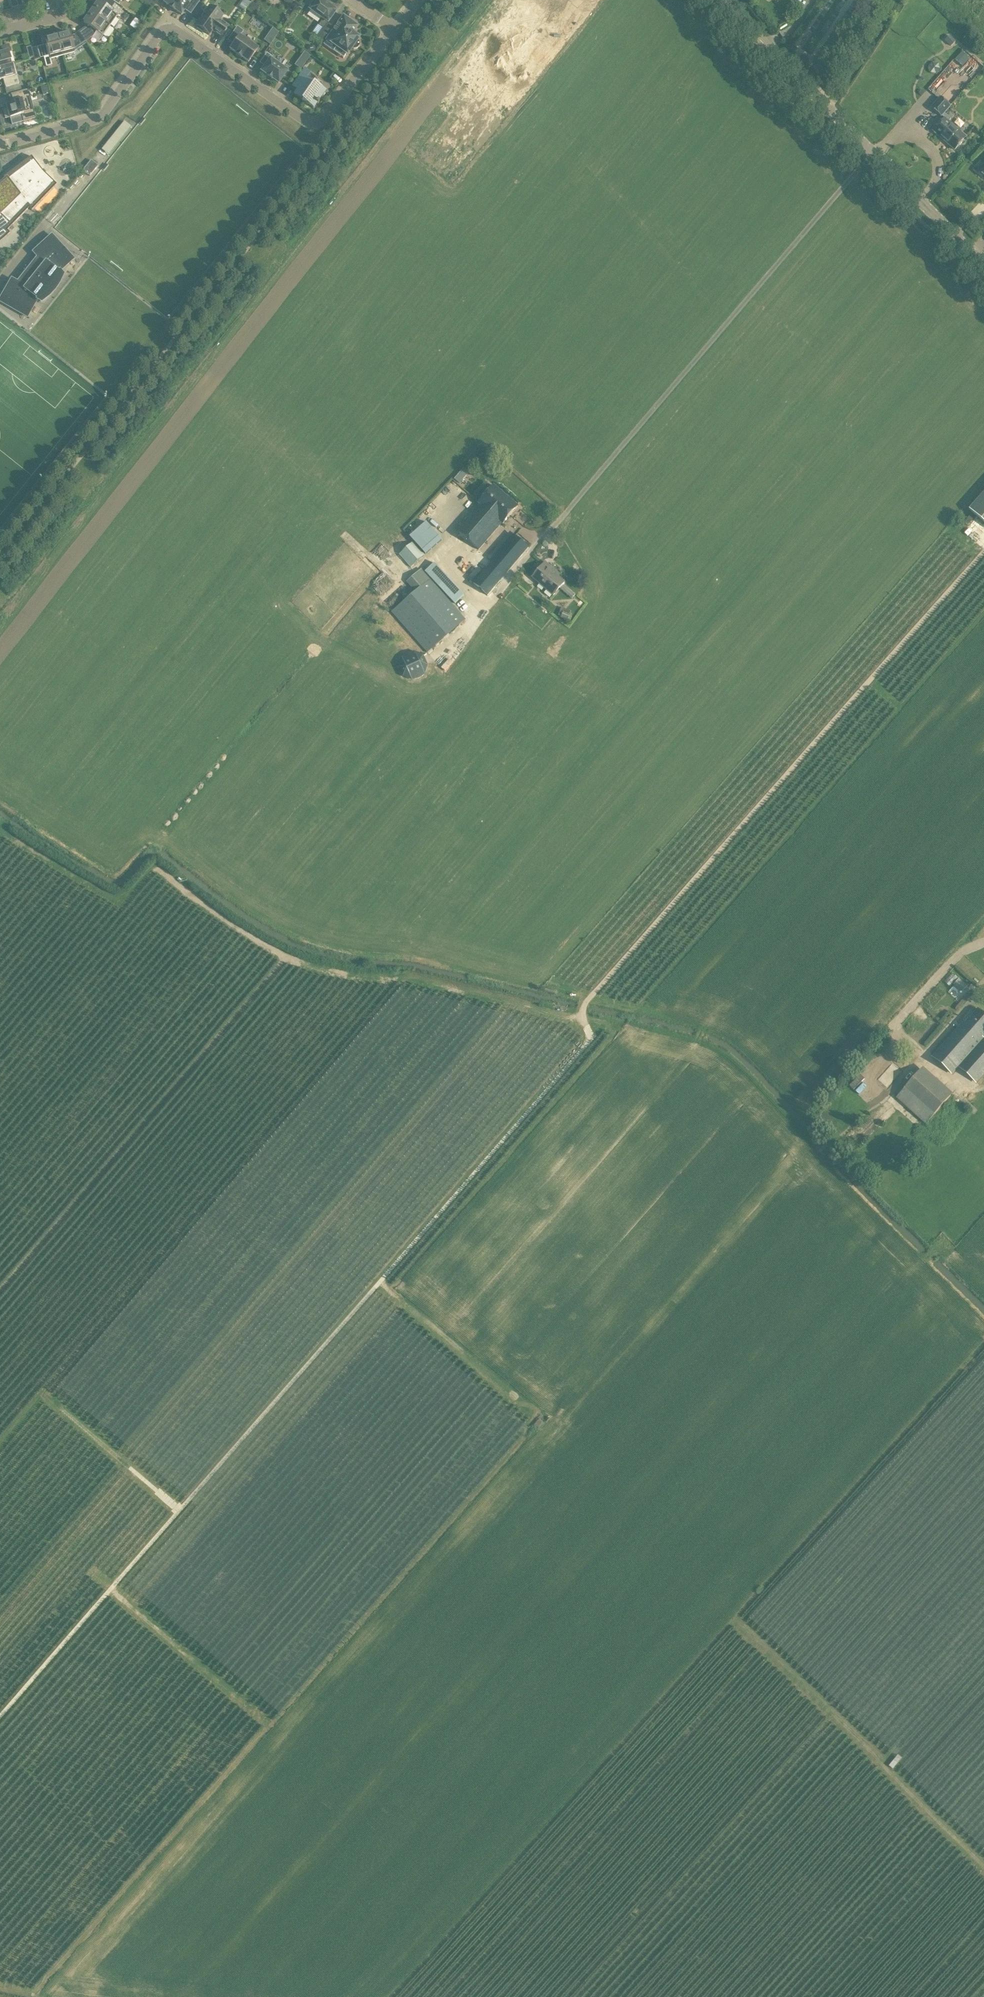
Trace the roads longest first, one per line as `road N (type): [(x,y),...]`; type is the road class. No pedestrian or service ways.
road 1 (track): [(0,1718),(590,1040),(588,1000),(983,553)]
road 2 (residential): [(310,123),(167,28),(99,118),(0,145)]
road 3 (tertiary): [(983,264),(726,0)]
road 4 (residential): [(310,123),(322,122),(393,29)]
road 5 (track): [(893,0),(824,105)]

